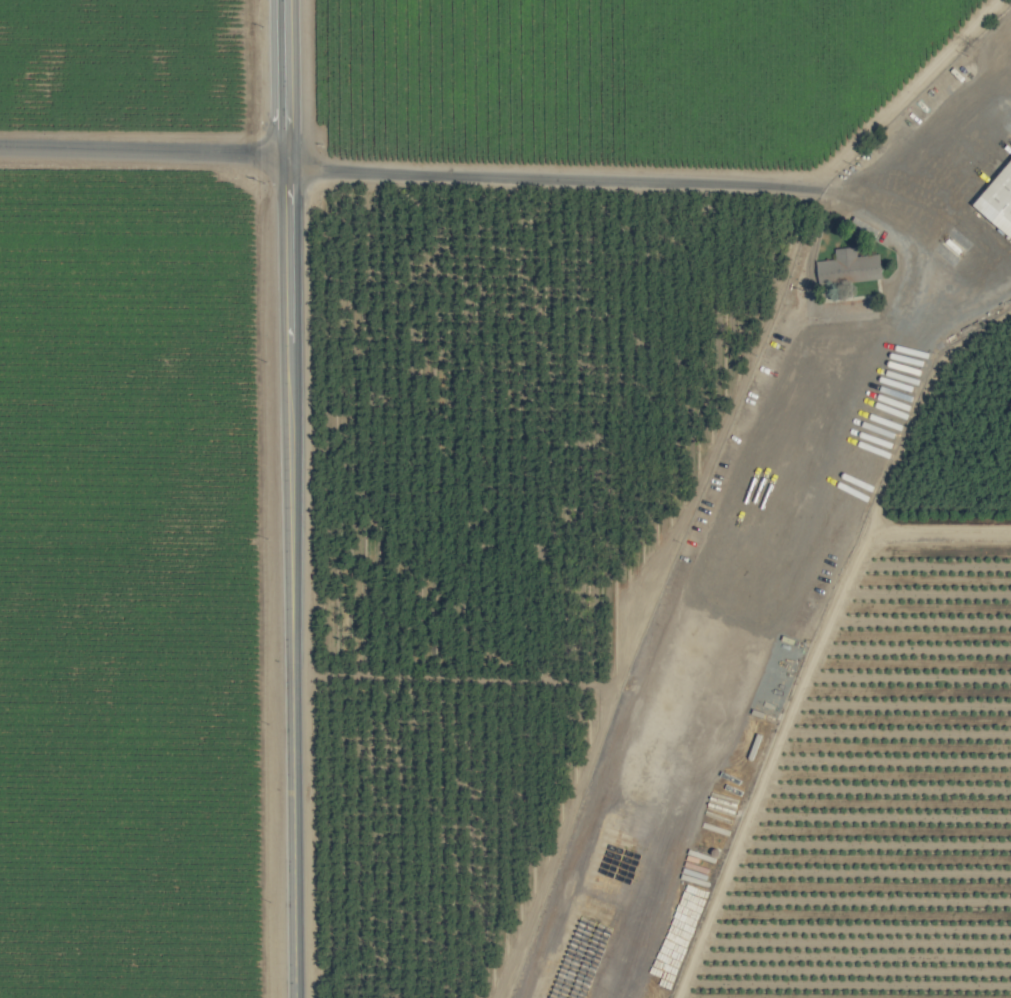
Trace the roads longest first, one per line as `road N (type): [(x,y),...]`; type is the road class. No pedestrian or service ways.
road 1 (secondary): [(285,0),(295,997)]
road 2 (residential): [(0,153),(285,159)]
road 3 (track): [(999,0),(809,187)]

